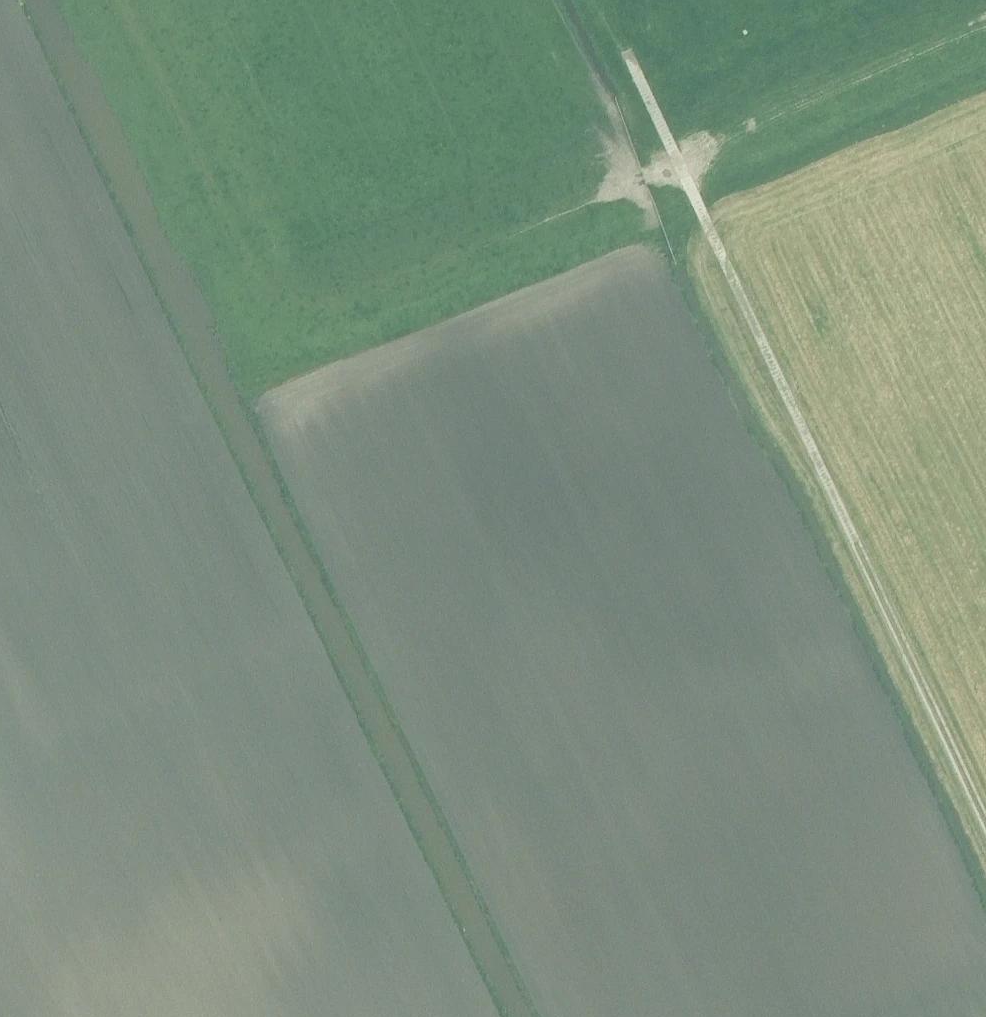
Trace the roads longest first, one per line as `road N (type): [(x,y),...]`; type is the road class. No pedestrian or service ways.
road 1 (track): [(118,0),(252,291),(328,308),(985,28)]
road 2 (track): [(985,817),(629,52)]

